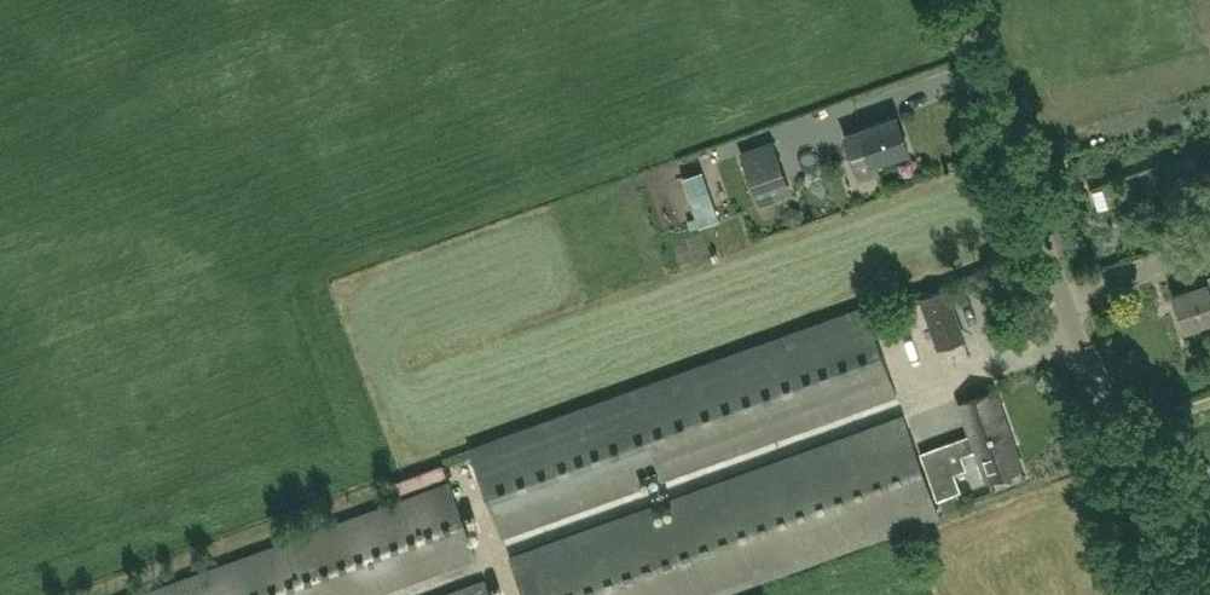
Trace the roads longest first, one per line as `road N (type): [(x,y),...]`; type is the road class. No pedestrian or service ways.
road 1 (unclassified): [(954,0),(1177,594)]

